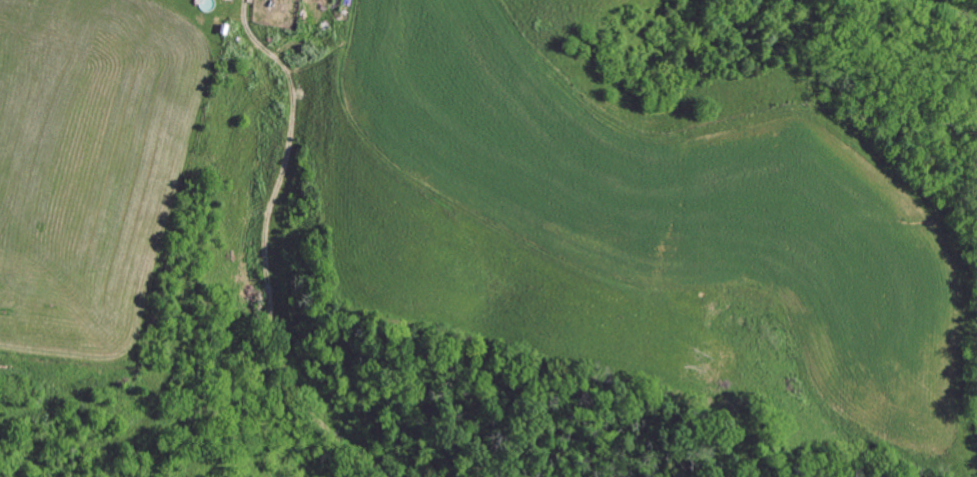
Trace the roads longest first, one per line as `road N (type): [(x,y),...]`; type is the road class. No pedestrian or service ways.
road 1 (residential): [(391,476),(314,414),(281,348),(269,267),(294,102),(286,75),(251,28),(248,0)]

